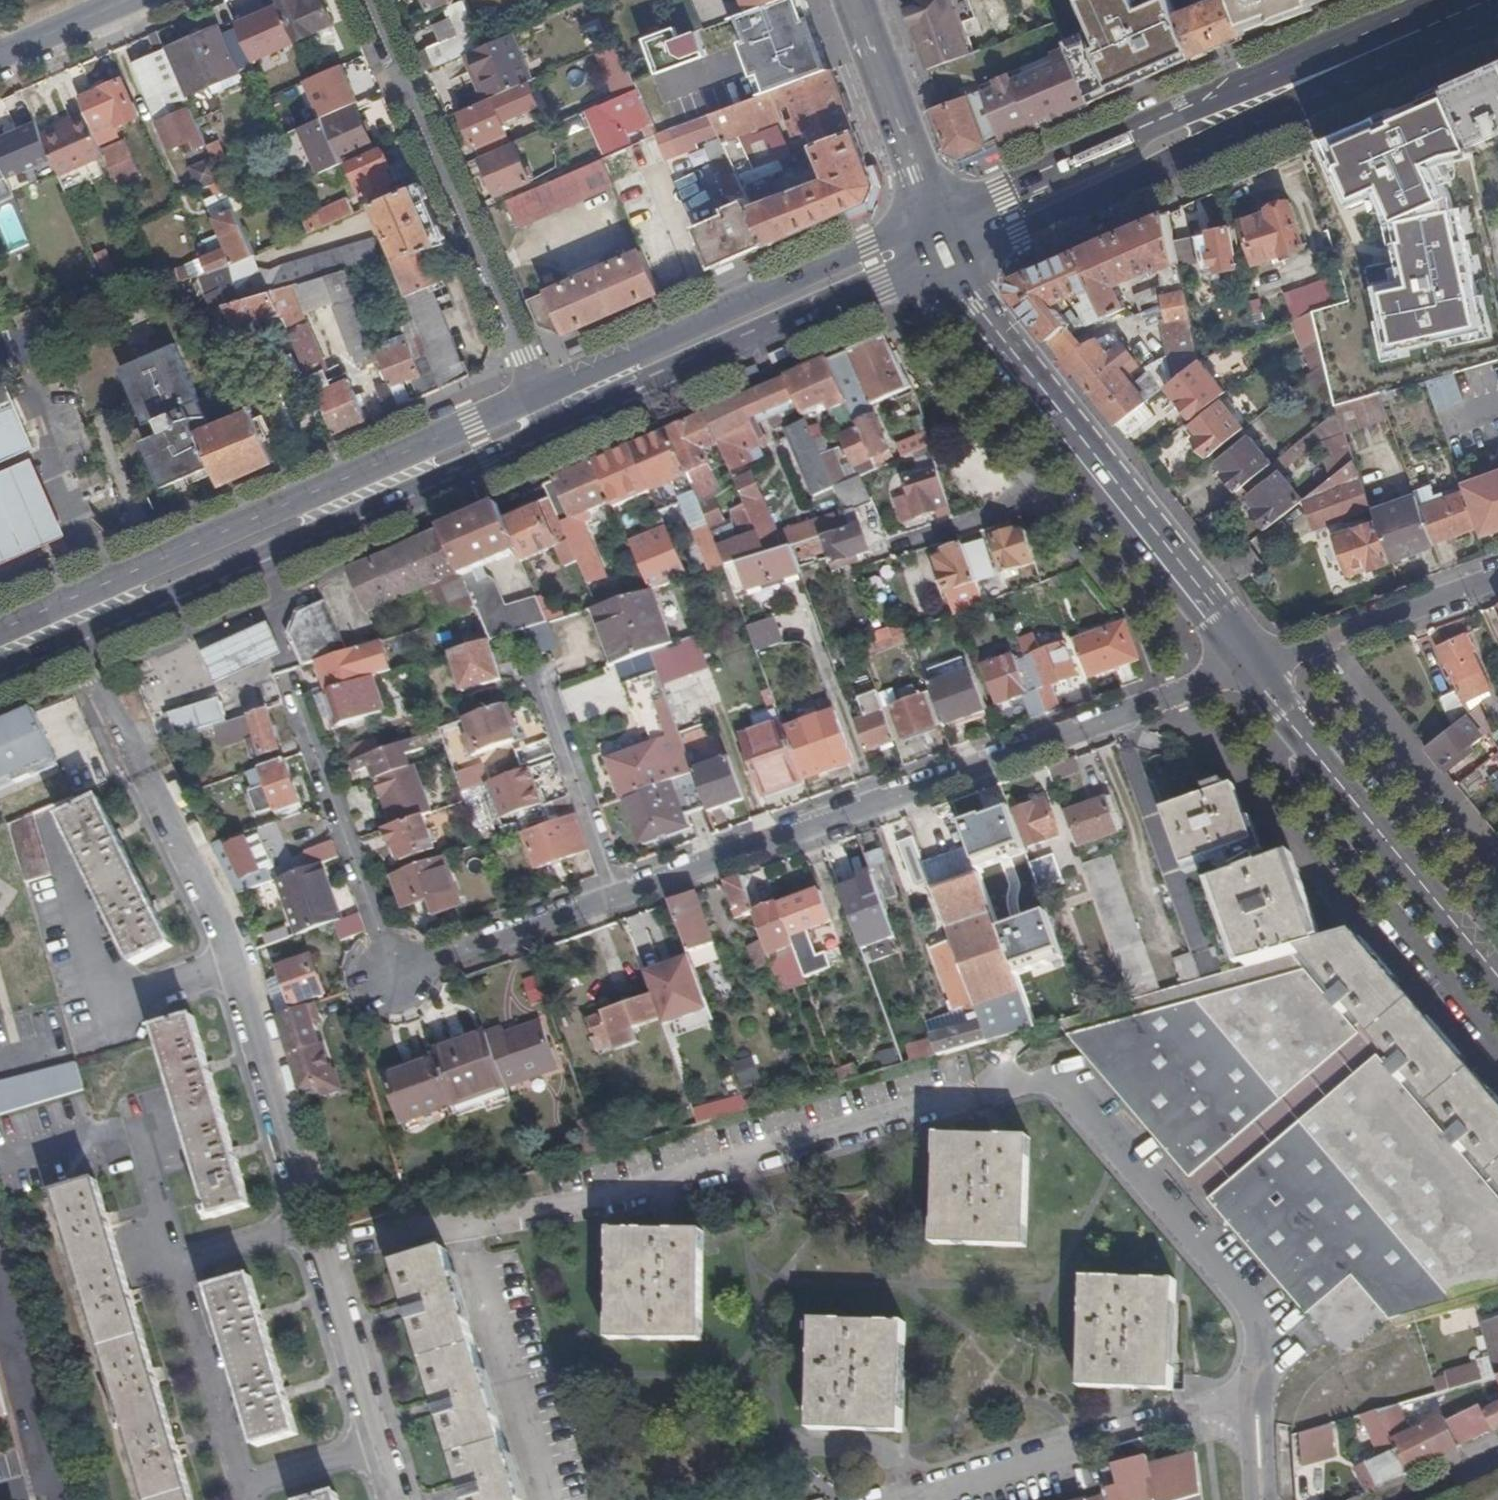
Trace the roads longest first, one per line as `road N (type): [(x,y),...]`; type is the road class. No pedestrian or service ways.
road 1 (residential): [(390,1499),(305,1225),(234,957),(68,619)]
road 2 (residential): [(1250,666),(386,977)]
road 3 (residential): [(966,1096),(1060,1076),(1251,1300),(1268,1344),(1257,1417),(1261,1499)]
road 4 (secondary): [(1250,666),(995,340),(941,238)]
road 5 (primary): [(553,409),(68,619)]
road 6 (residential): [(553,409),(367,0)]
road 7 (primary): [(553,409),(579,389),(941,238)]
road 8 (secondary): [(1497,977),(1250,666)]
road 9 (primary): [(1277,92),(941,238)]
road 10 (residential): [(1250,666),(1497,576)]
road 11 (secondary): [(857,0),(941,238)]
road 12 (primary): [(1277,92),(1487,0)]
road 13 (residential): [(134,0),(0,58)]

